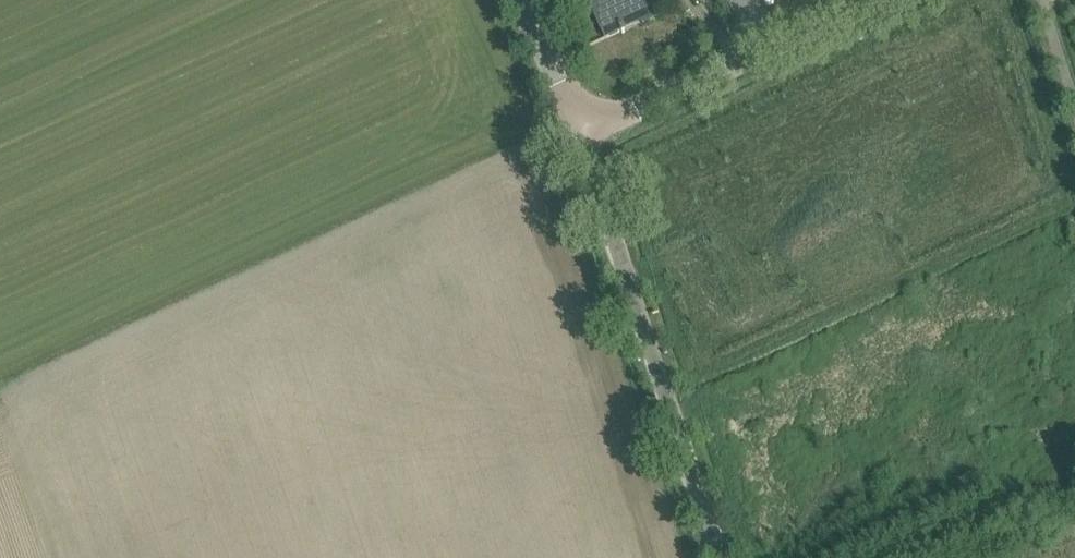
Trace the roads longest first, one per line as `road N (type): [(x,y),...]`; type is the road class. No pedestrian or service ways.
road 1 (unclassified): [(708,557),(564,140)]
road 2 (unclassified): [(564,140),(869,0)]
road 3 (unclassified): [(564,140),(502,0)]

